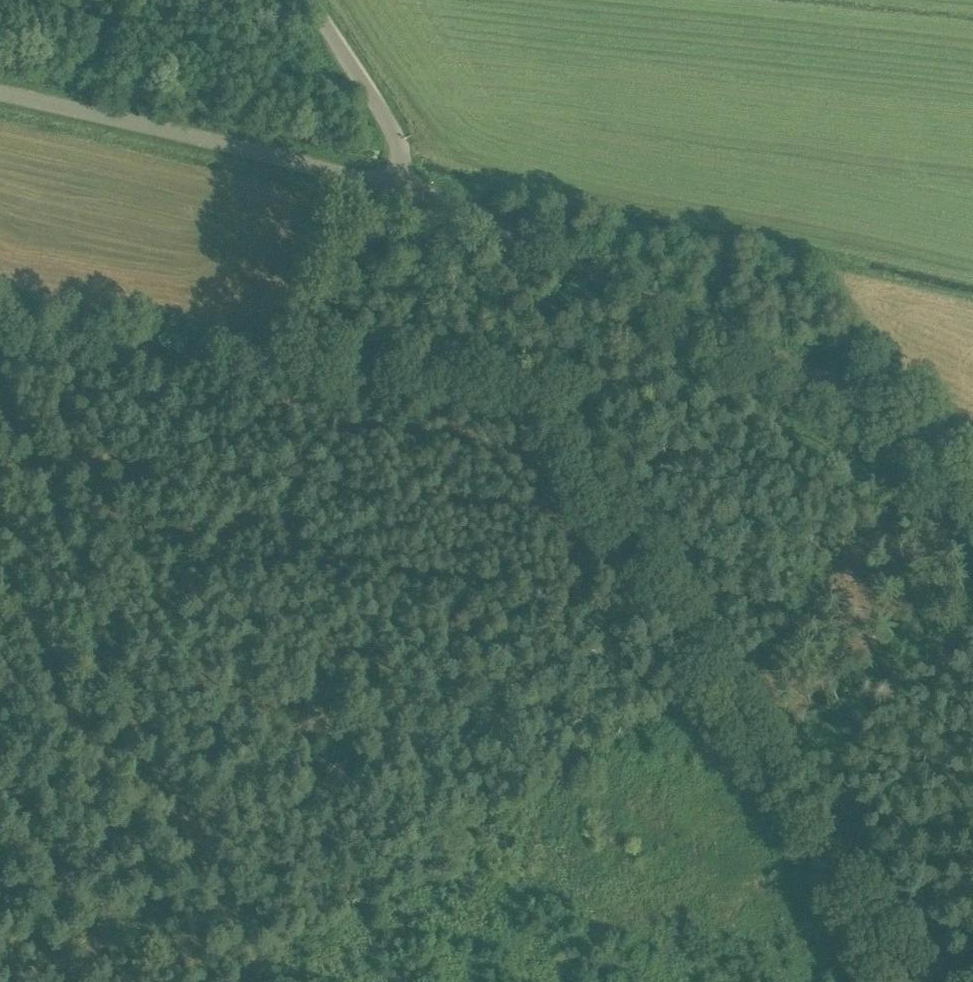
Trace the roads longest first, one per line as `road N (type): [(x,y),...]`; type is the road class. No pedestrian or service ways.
road 1 (unclassified): [(972,451),(499,217),(403,184)]
road 2 (unclassified): [(403,184),(0,93)]
road 3 (unclassified): [(403,184),(389,123),(312,0)]

